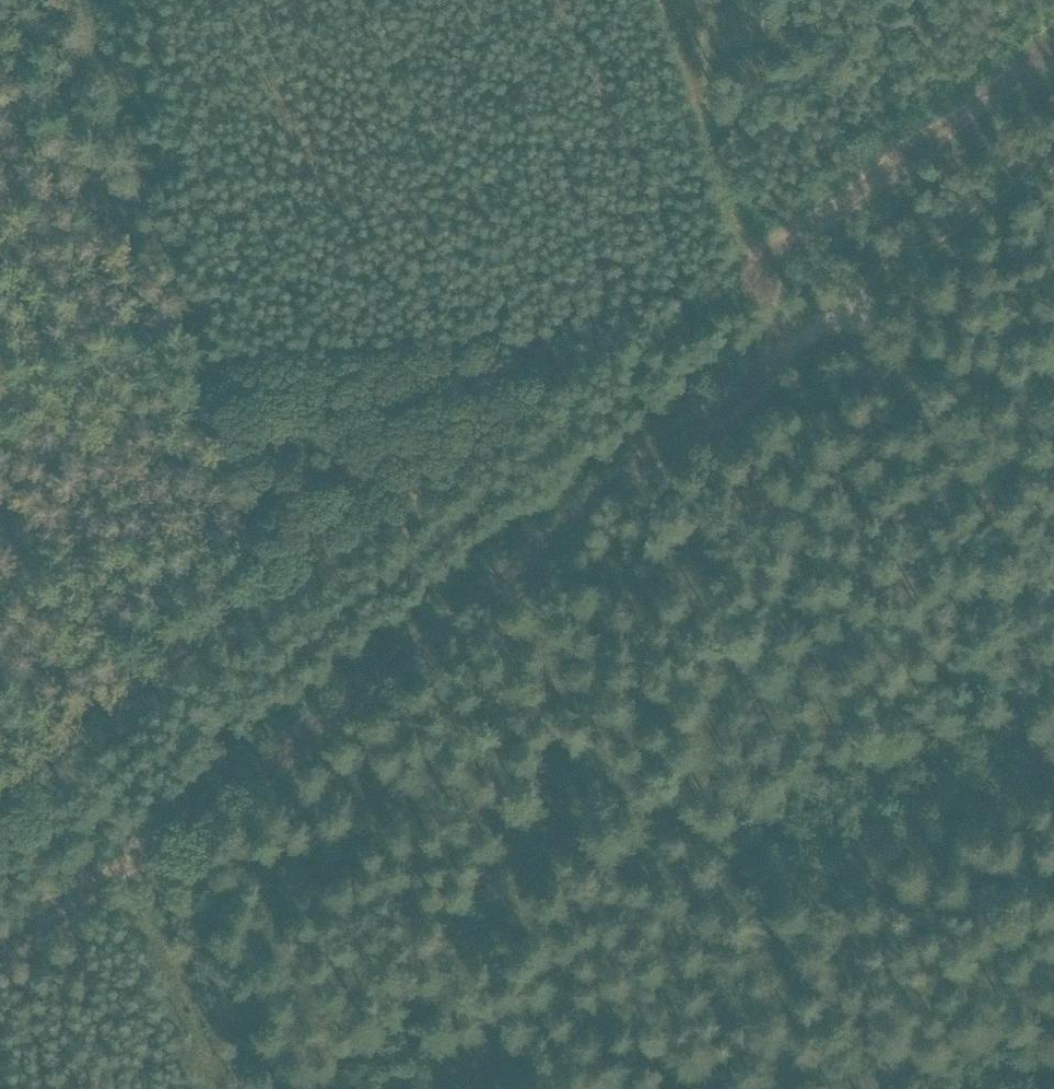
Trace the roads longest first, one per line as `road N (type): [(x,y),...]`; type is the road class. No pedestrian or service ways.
road 1 (track): [(0,936),(103,849),(500,576),(789,347)]
road 2 (track): [(49,0),(165,317),(565,303),(789,347)]
road 3 (track): [(763,1088),(500,576)]
road 4 (track): [(789,347),(759,259),(1053,27)]
road 5 (track): [(1053,611),(842,302)]
road 6 (track): [(659,0),(759,259)]
road 7 (track): [(842,302),(1053,132)]

